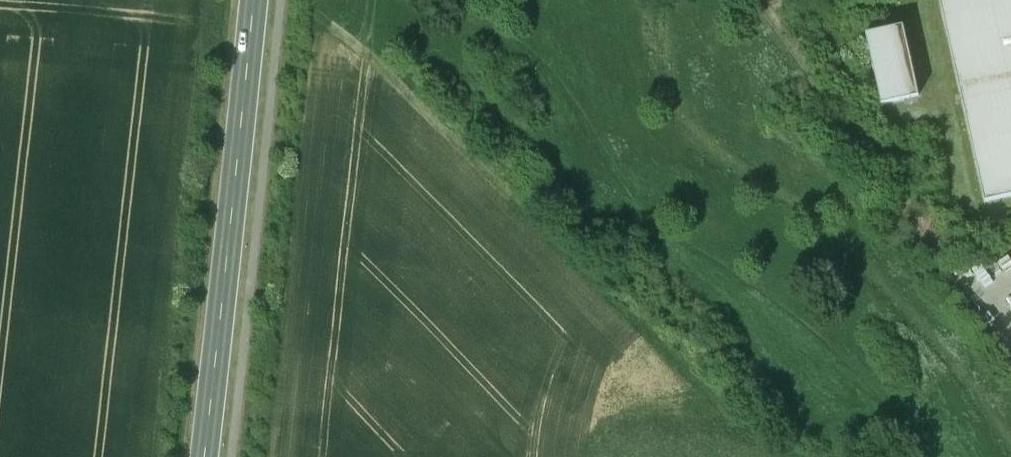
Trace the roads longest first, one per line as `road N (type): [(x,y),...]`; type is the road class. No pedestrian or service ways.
road 1 (secondary): [(251,0),(202,456)]

